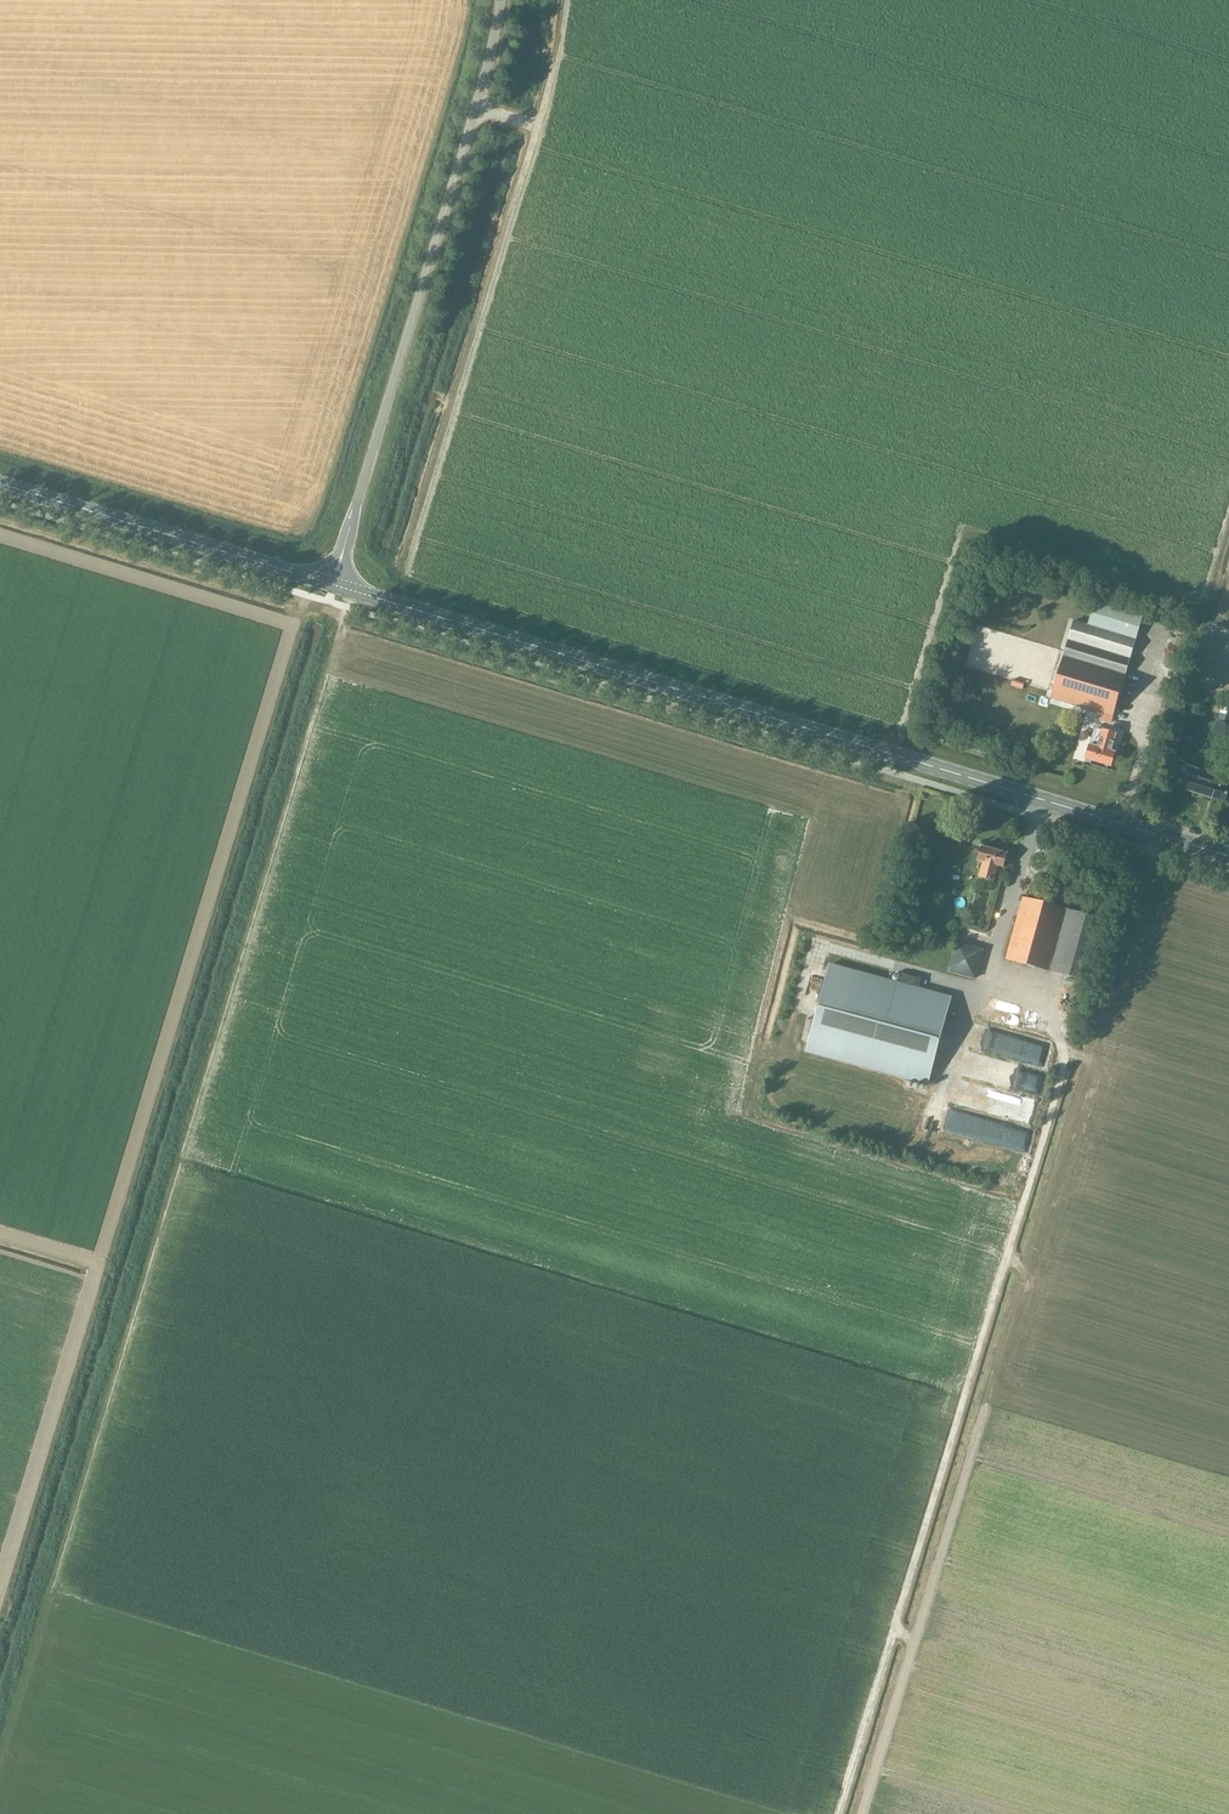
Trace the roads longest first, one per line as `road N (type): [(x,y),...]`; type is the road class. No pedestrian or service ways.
road 1 (secondary): [(1228,856),(341,587)]
road 2 (unclassified): [(344,547),(486,73),(499,0)]
road 3 (secondary): [(324,582),(0,484)]

